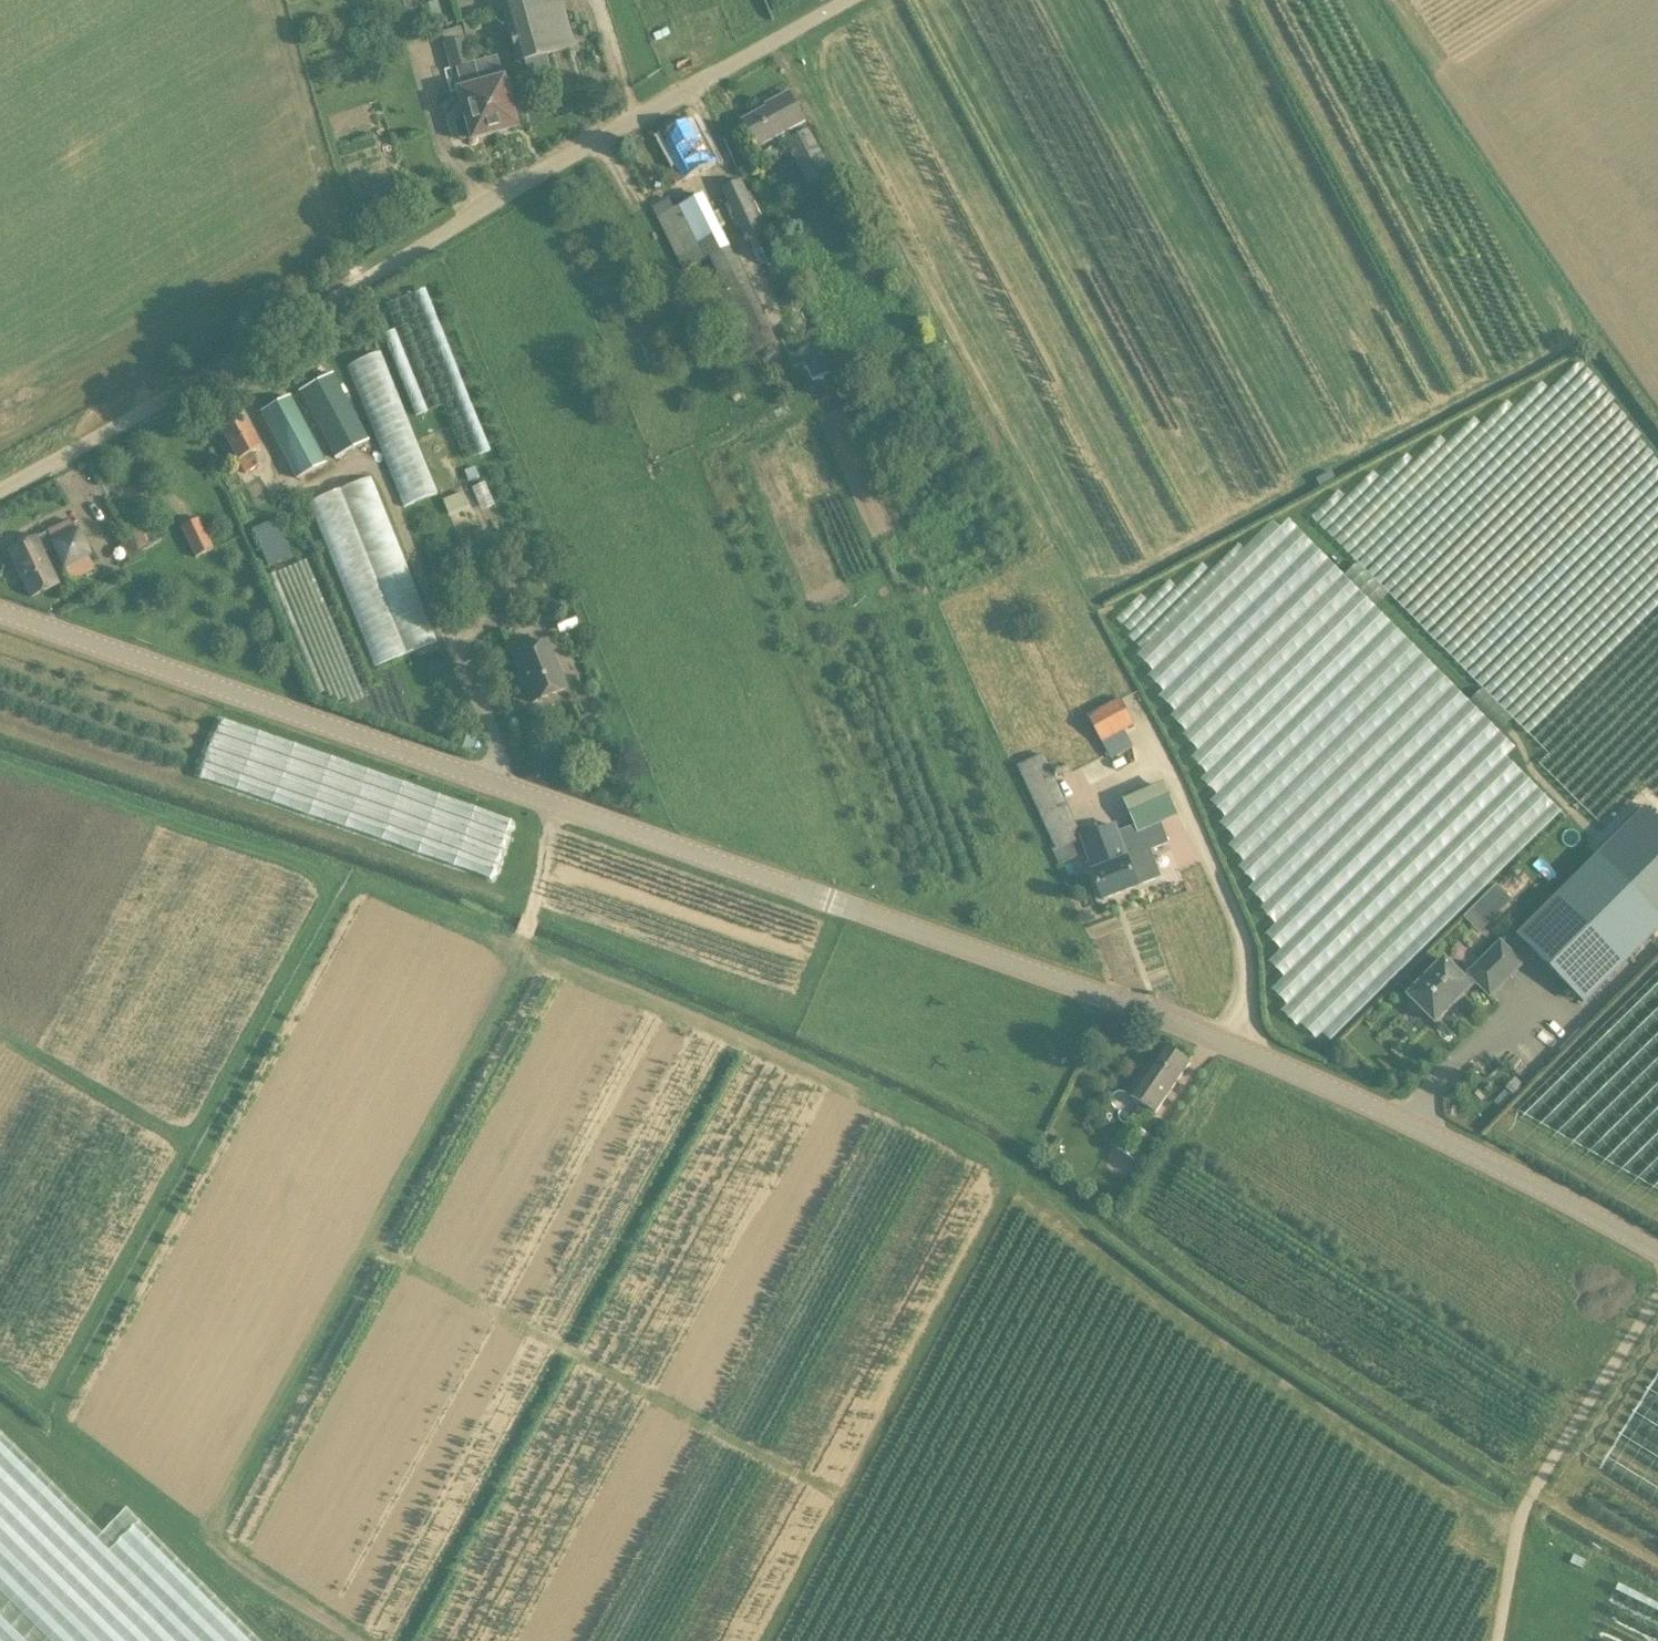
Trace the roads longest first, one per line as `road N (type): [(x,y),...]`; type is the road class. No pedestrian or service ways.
road 1 (tertiary): [(1657,1259),(1390,1115),(1177,1022),(0,612)]
road 2 (unclassified): [(0,486),(849,0)]
road 3 (track): [(555,805),(522,941)]

